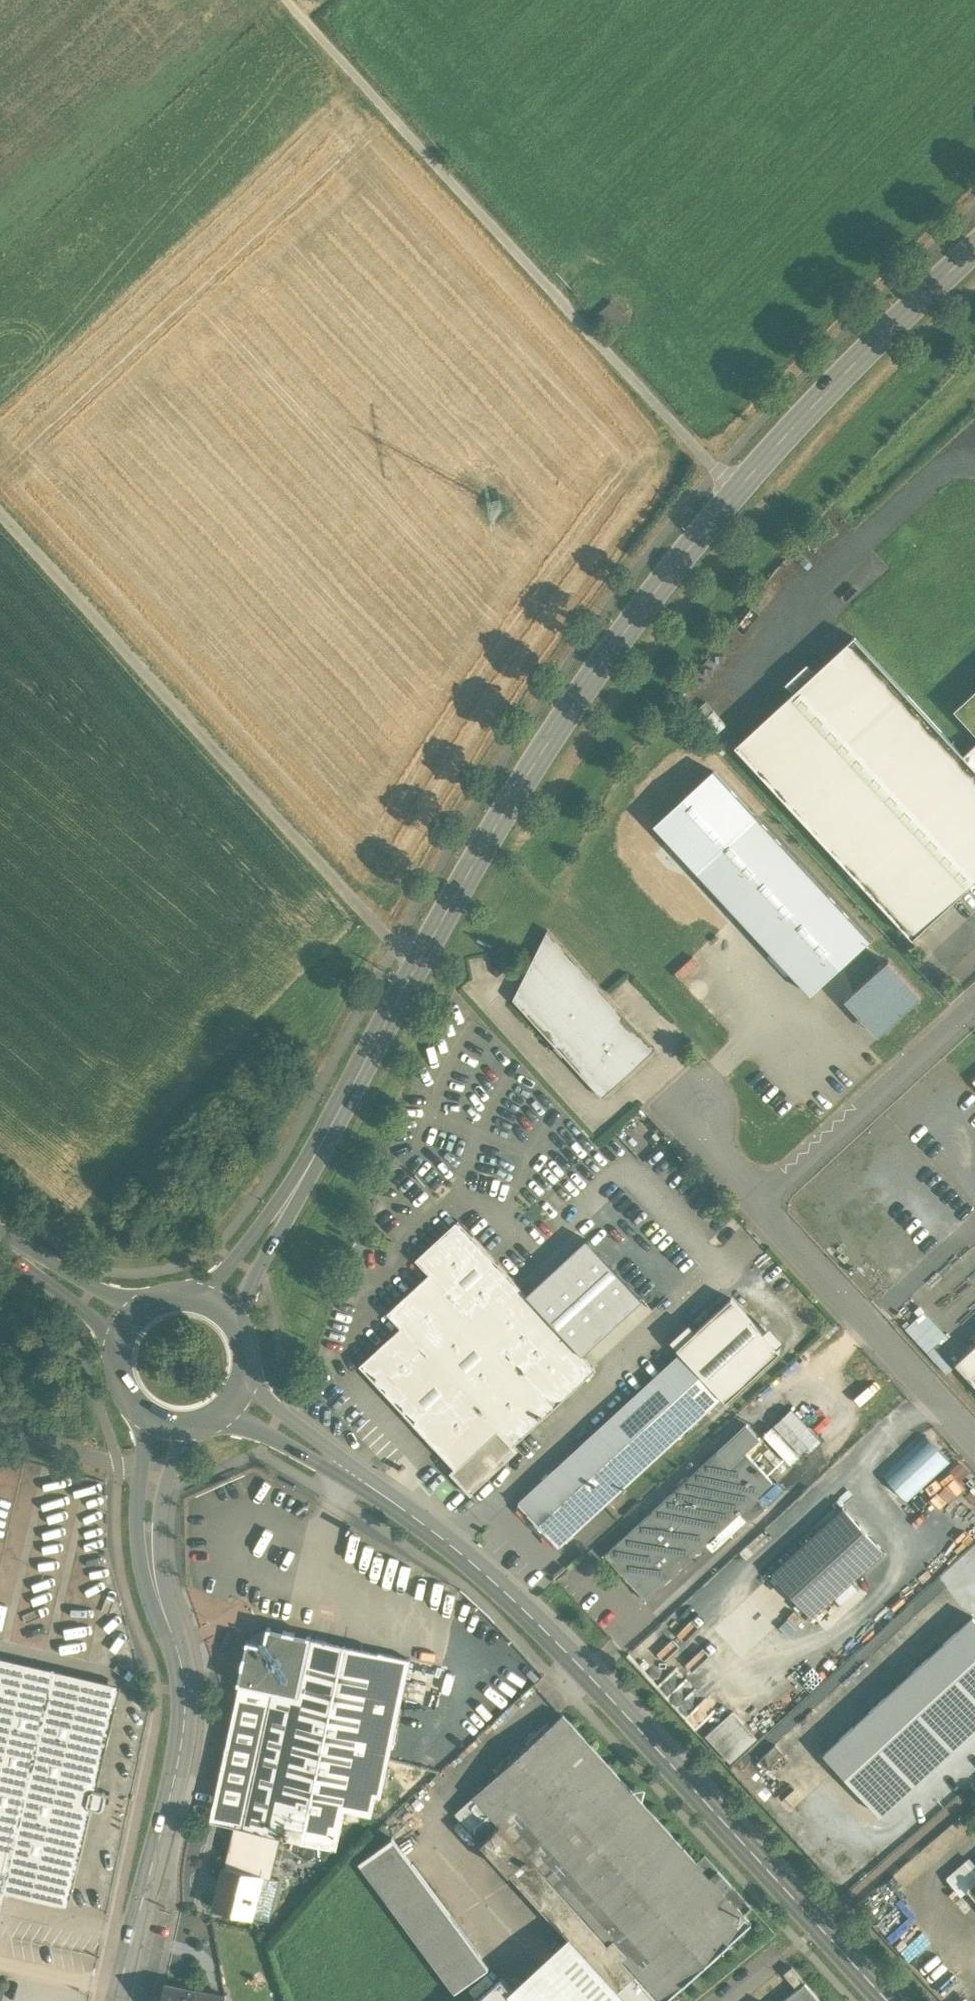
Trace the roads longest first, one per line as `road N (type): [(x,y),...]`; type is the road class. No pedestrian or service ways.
road 1 (secondary): [(974,249),(771,449),(624,633),(523,781),(346,1097)]
road 2 (secondary): [(401,1509),(478,1567),(586,1672),(870,2000)]
road 3 (track): [(287,0),(735,491)]
road 4 (track): [(416,966),(0,513)]
road 5 (secondary): [(119,2000),(185,1717),(184,1678),(165,1618)]
road 6 (residential): [(974,1438),(765,1206)]
road 7 (residential): [(765,1206),(974,1007)]
road 8 (secondary): [(239,1327),(346,1097)]
road 9 (secondary): [(346,1097),(258,1232),(198,1297)]
road 10 (secondary): [(147,1418),(136,1530),(142,1568),(165,1618)]
road 11 (secondary): [(401,1509),(246,1378)]
road 12 (secondary): [(223,1413),(401,1509)]
road 13 (secondary): [(165,1618),(160,1523),(185,1427)]
road 14 (secondary): [(142,1307),(0,1236)]
road 15 (secondary): [(0,1243),(118,1342)]

